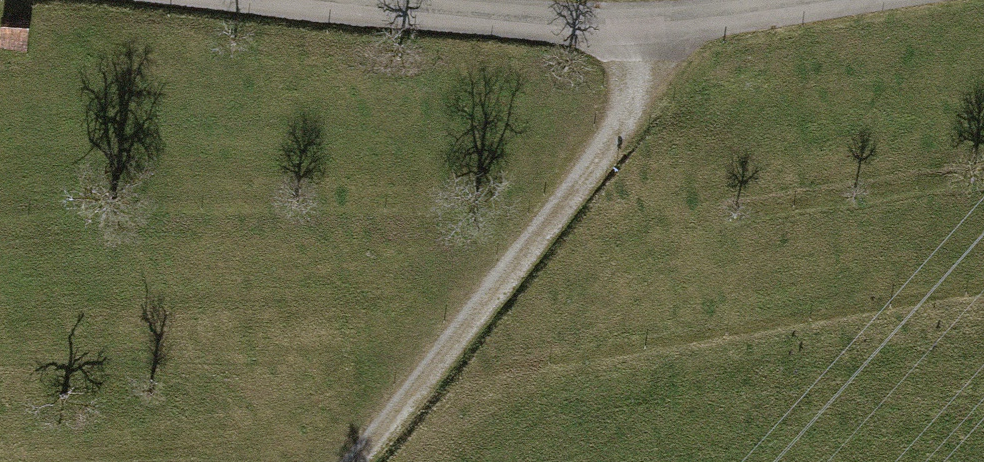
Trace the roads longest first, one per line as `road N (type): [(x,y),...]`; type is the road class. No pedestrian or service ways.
road 1 (track): [(661,21),(619,128),(357,461)]
road 2 (residential): [(826,0),(629,22),(301,0)]

